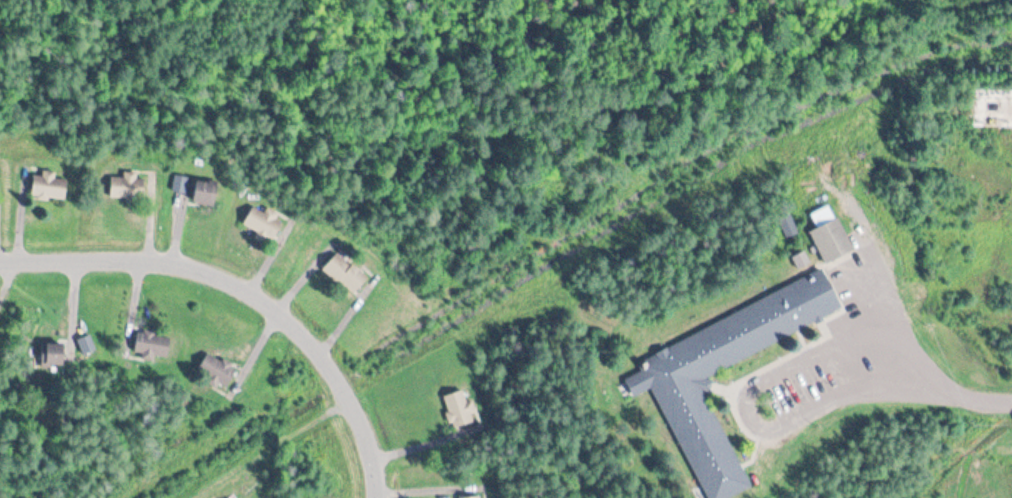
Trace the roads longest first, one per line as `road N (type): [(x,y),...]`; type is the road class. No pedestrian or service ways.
road 1 (residential): [(381,497),(379,464),(358,404),(309,338),(253,290),(211,270),(130,254),(0,257)]

